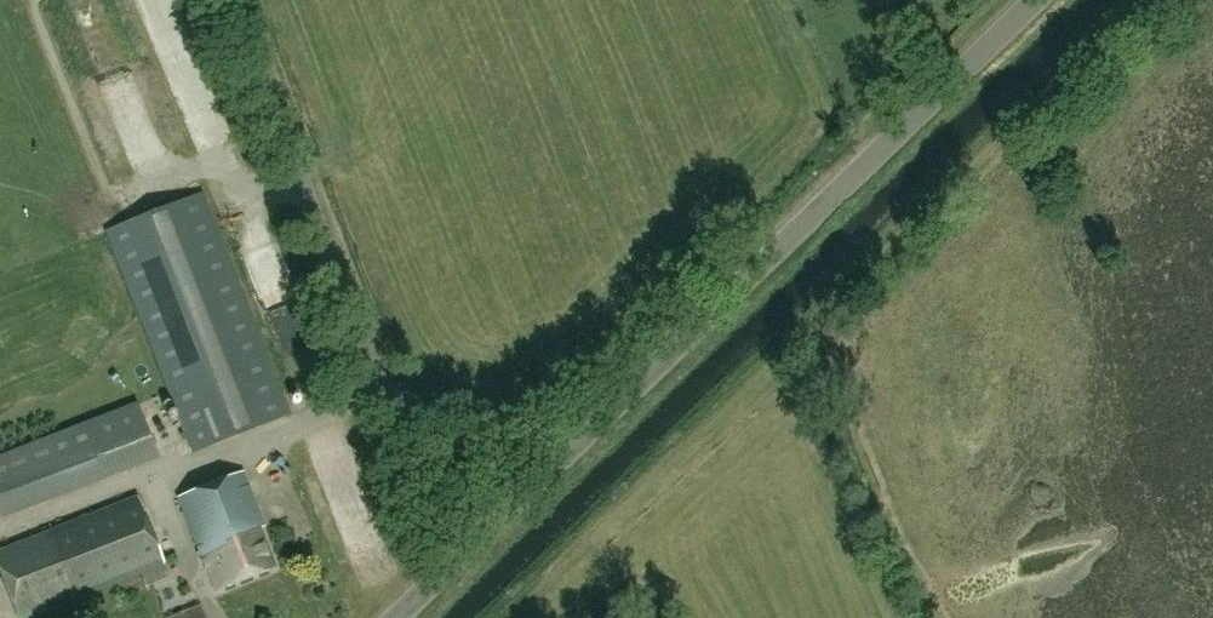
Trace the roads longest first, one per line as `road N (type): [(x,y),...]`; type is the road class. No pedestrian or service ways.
road 1 (unclassified): [(590,427),(1034,0)]
road 2 (track): [(793,338),(1145,0)]
road 3 (unclassified): [(375,379),(233,0)]
road 4 (track): [(501,617),(598,515),(793,338)]
road 5 (unclassified): [(590,427),(536,435),(450,424),(375,379)]
road 6 (unclassified): [(446,560),(590,427)]
road 7 (unclassified): [(446,560),(375,379)]

